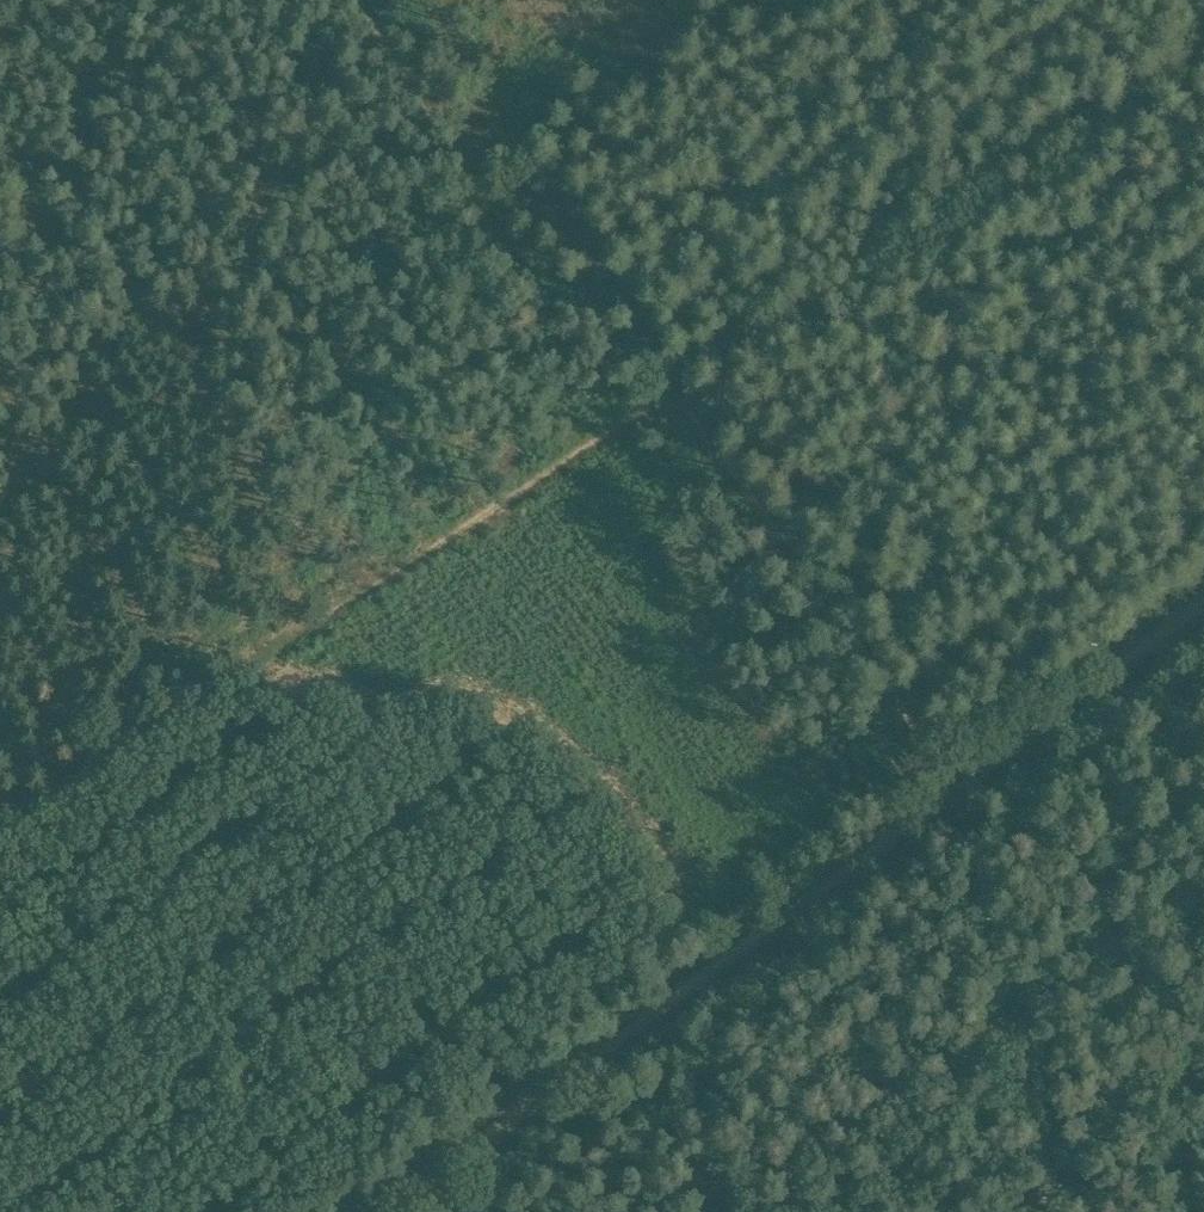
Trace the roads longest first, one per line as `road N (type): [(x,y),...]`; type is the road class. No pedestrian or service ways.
road 1 (track): [(485,1142),(1203,608)]

